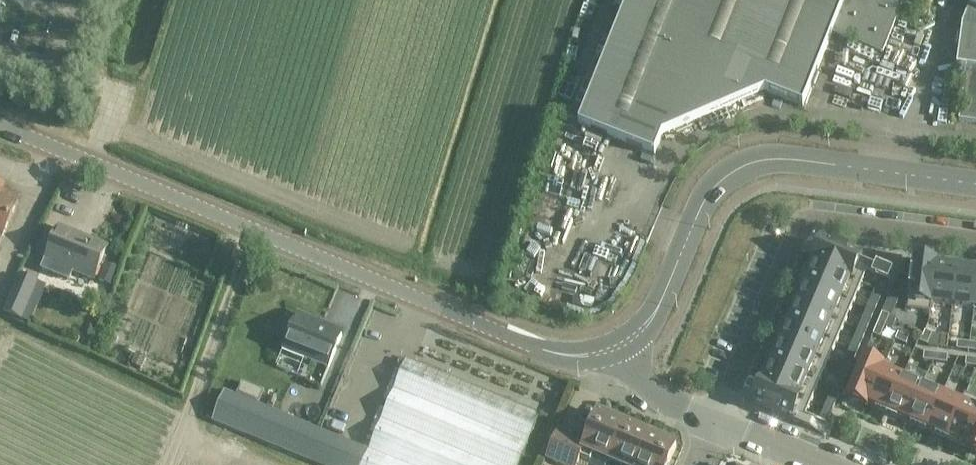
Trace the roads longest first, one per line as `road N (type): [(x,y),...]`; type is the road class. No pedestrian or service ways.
road 1 (unclassified): [(621,346),(566,355),(508,337),(0,125)]
road 2 (residential): [(621,346),(658,309),(710,190),(745,165),(794,160),(975,184)]
road 3 (residential): [(707,424),(789,240),(808,218),(975,239)]

